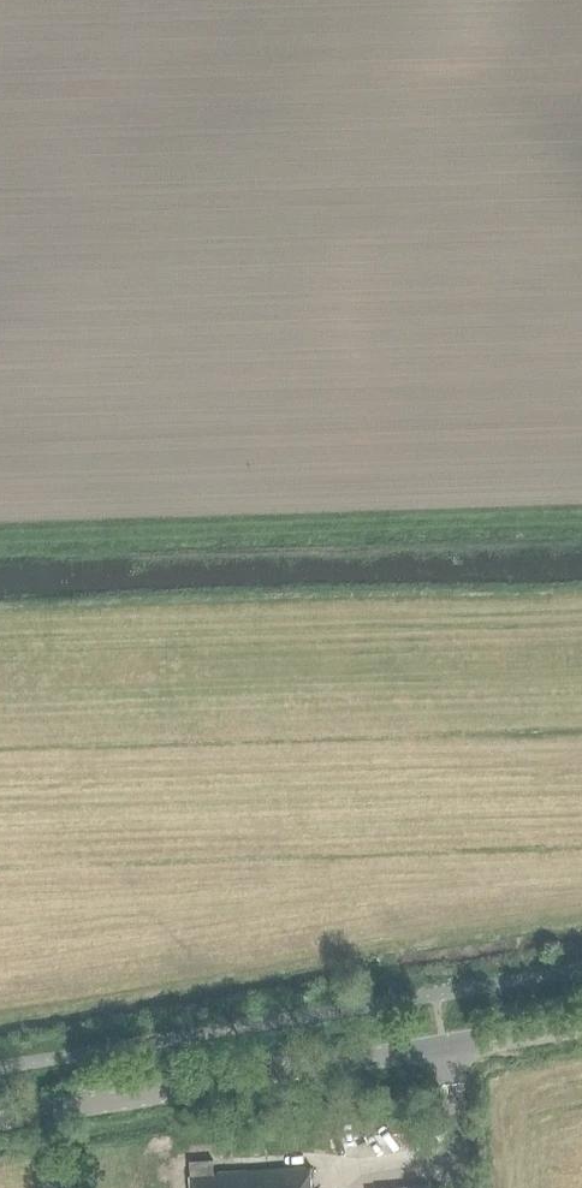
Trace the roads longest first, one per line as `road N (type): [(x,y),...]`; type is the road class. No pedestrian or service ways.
road 1 (secondary): [(0,1118),(447,1044)]
road 2 (unclassified): [(458,1187),(447,1044)]
road 3 (secondary): [(447,1044),(581,1022)]

